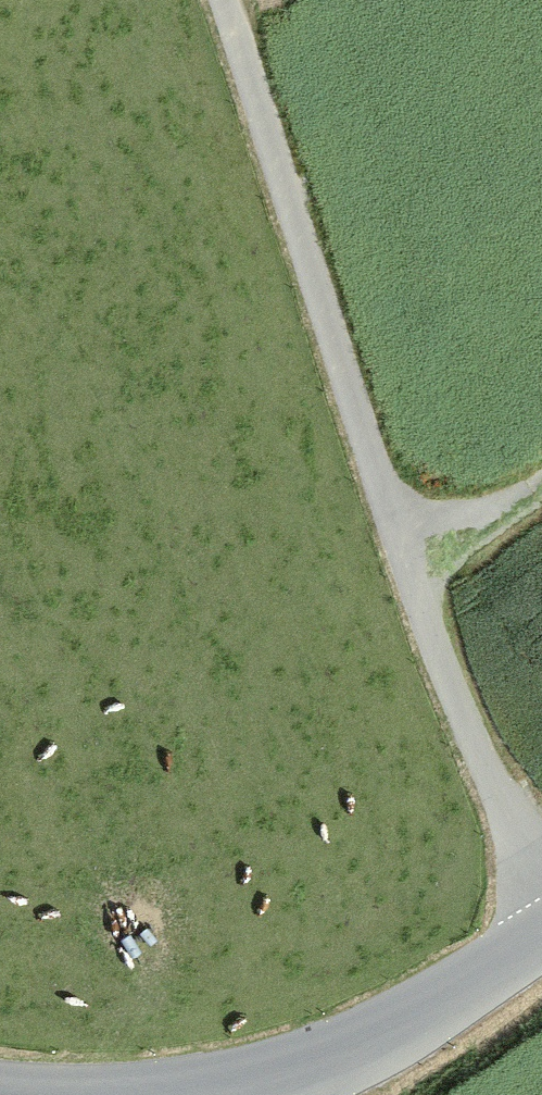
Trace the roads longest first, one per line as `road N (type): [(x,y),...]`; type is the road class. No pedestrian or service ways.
road 1 (track): [(541,882),(446,693),(223,0)]
road 2 (tertiary): [(541,929),(323,1077),(254,1094)]
road 3 (track): [(406,568),(541,464)]

